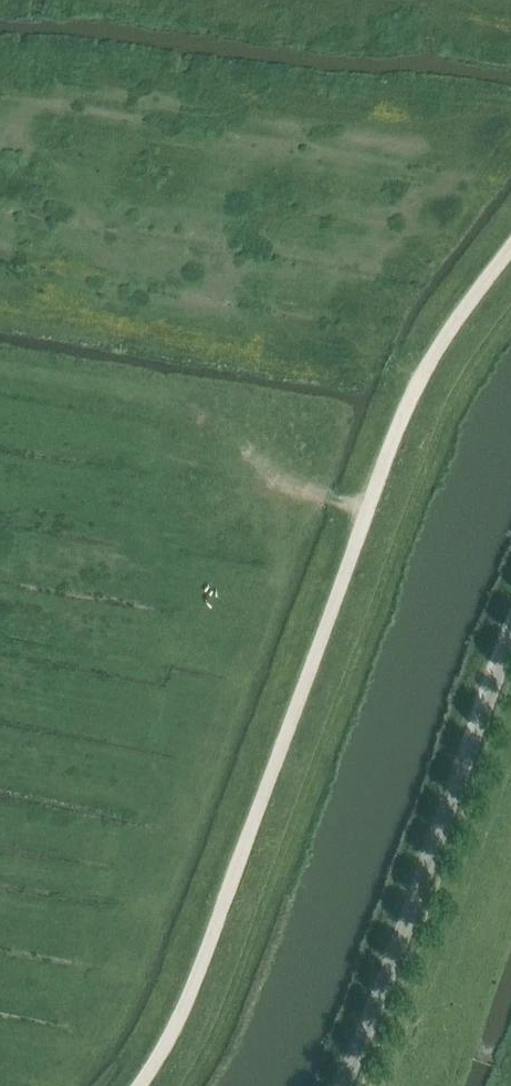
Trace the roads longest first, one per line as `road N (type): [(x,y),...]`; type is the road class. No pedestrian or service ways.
road 1 (track): [(140,1085),(212,939),(406,408),(510,248)]
road 2 (unclassified): [(351,1085),(510,650)]
road 3 (track): [(233,465),(368,510)]

